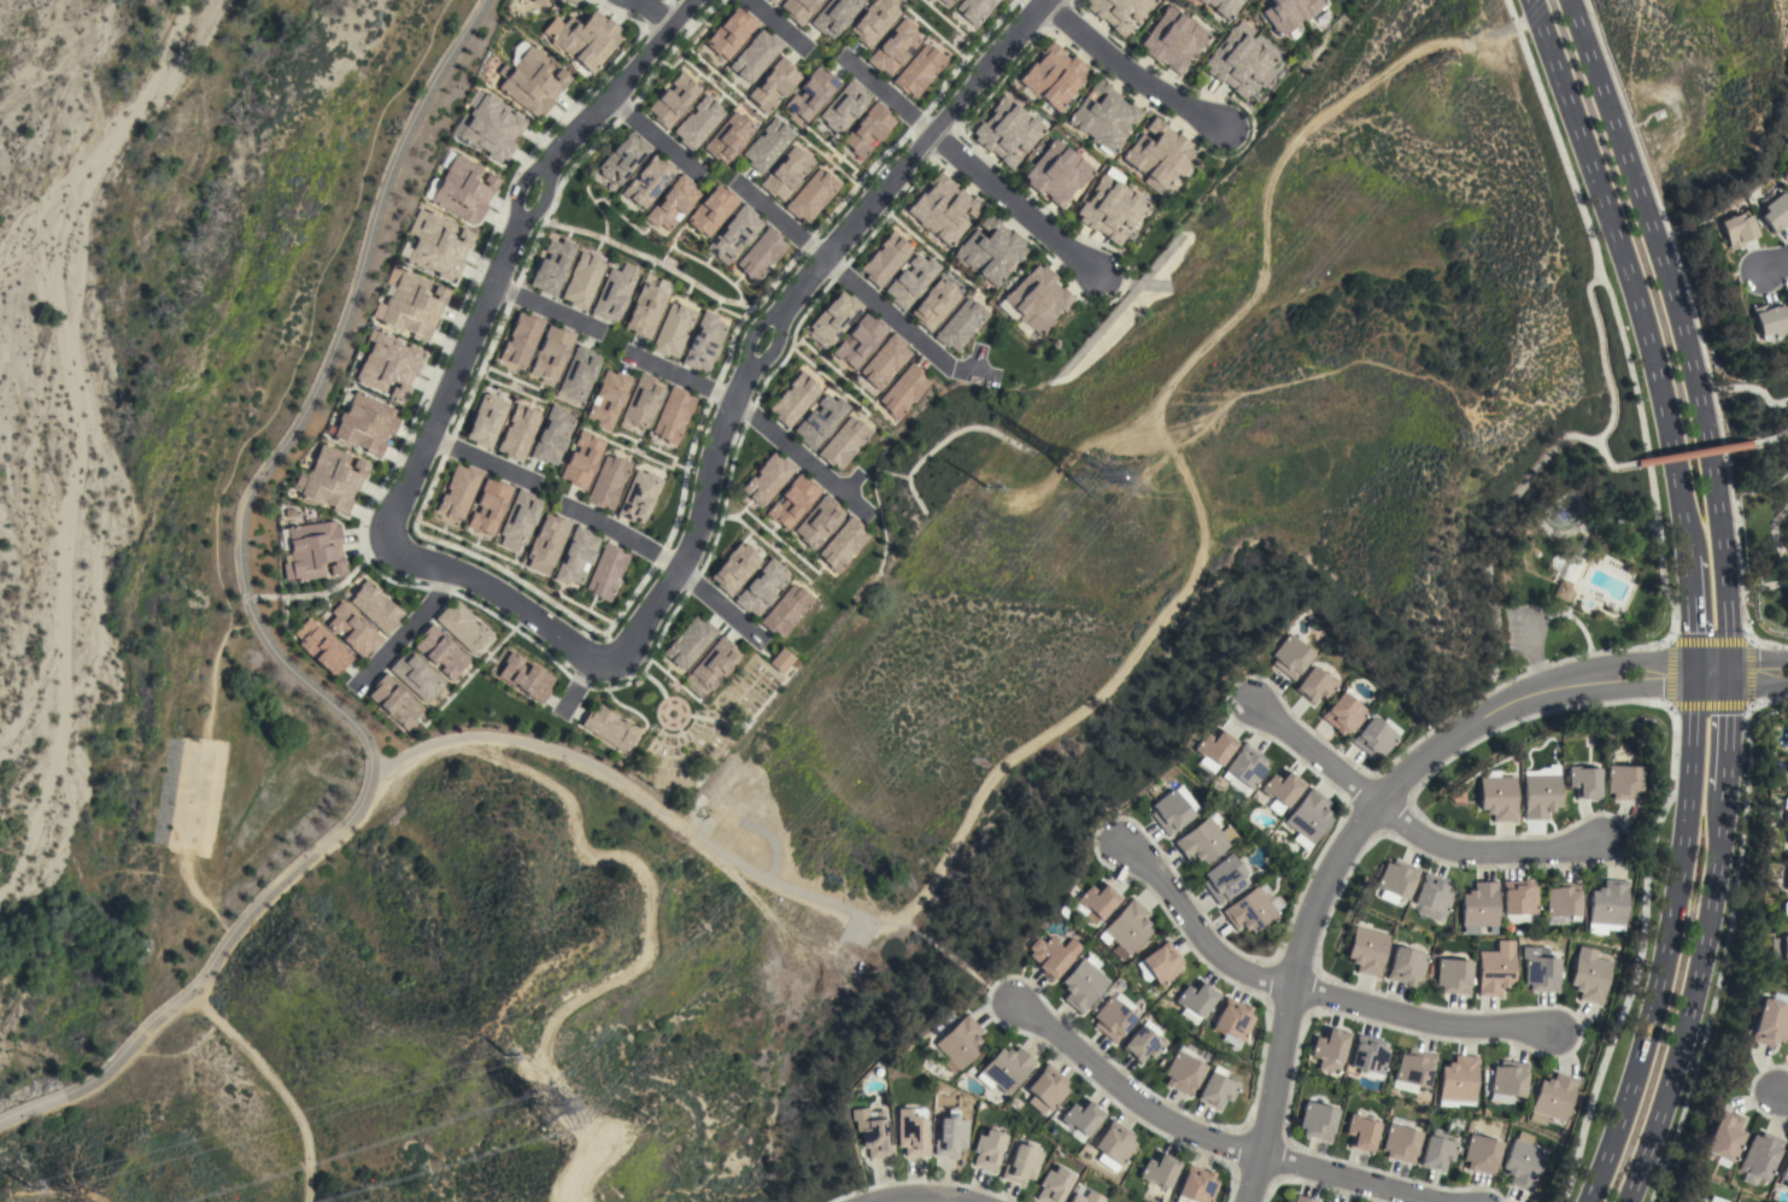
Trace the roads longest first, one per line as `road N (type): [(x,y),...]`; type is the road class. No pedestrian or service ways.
road 1 (secondary): [(1625,1201),(1661,1110),(1714,884),(1723,803),(1722,558),(1681,323),(1568,0)]
road 2 (residential): [(1053,0),(762,340),(733,403),(687,558),(620,663),(592,662),(482,584),(392,549)]
road 3 (residential): [(1693,674),(1571,682),(1517,697),(1447,737),(1374,802),(1331,866),(1302,938),(1259,1156),(1241,1201)]
road 4 (residential): [(392,549),(388,528),(533,190),(705,0)]
road 5 (secondary): [(1530,0),(1635,299),(1687,555)]
road 6 (secondary): [(1693,674),(1690,772),(1664,960),(1629,1091),(1586,1201)]
road 7 (residential): [(1550,1030),(1429,1022),(1235,968),(1214,954),(1153,872),(1114,840)]
road 8 (residential): [(1436,1201),(1190,1133),(1144,1109),(1009,1001)]
road 9 (residential): [(1604,839),(1552,850),(1437,846),(1248,702)]
road 10 (residential): [(1102,275),(934,134)]
road 11 (residential): [(1226,124),(1149,84),(1049,5)]
road 12 (residential): [(980,371),(957,371),(832,263)]
road 13 (residential): [(858,509),(733,403)]

